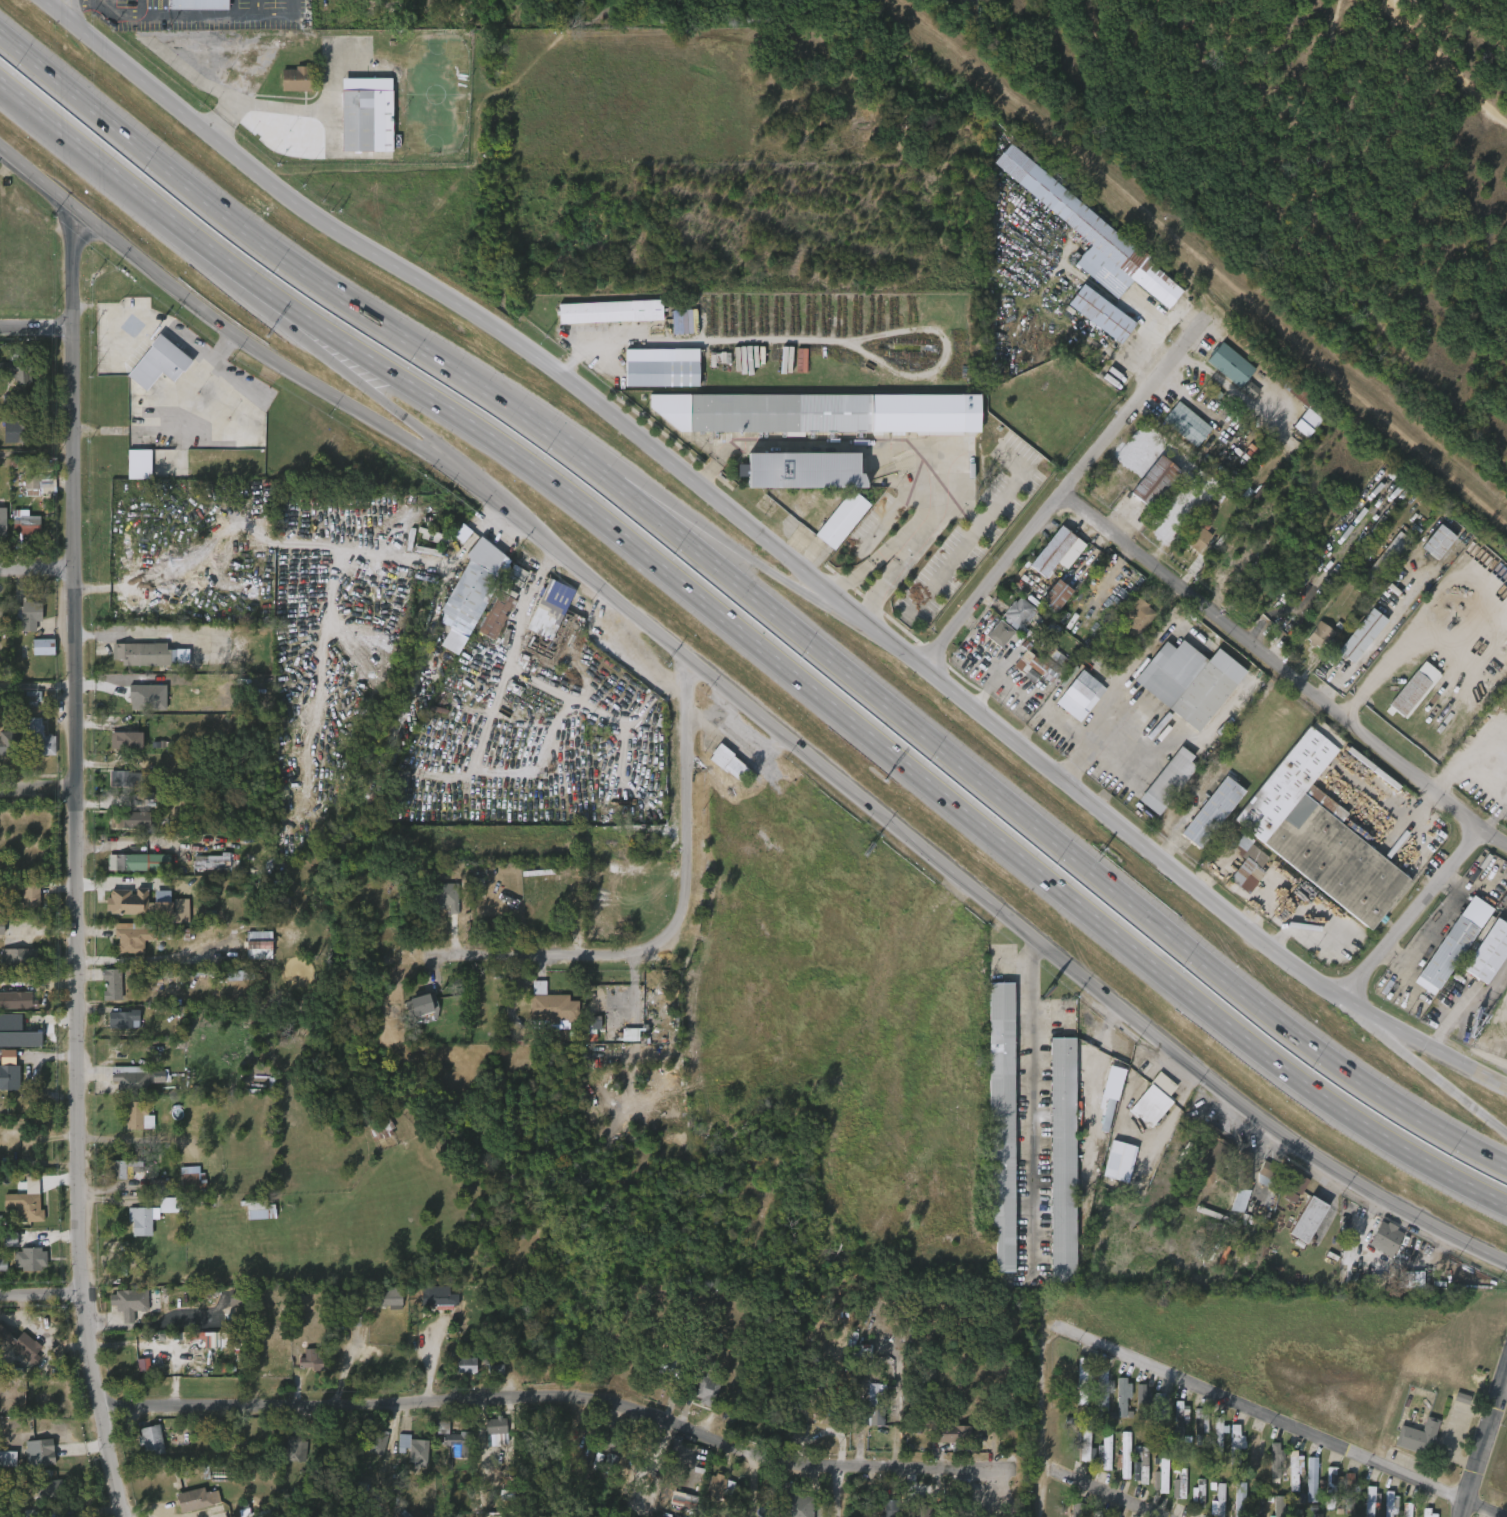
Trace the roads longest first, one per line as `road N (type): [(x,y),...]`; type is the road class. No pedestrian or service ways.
road 1 (secondary): [(0,147),(230,332),(439,459),(1039,948),(1281,1134),(1428,1226),(1506,1263)]
road 2 (secondary): [(1506,1087),(1342,1000),(1269,949),(560,377),(288,200),(42,0)]
road 3 (motorway): [(289,307),(592,513),(1265,1057),(1385,1141),(1506,1207)]
road 4 (residential): [(125,1516),(85,1299),(72,329),(72,232),(83,215)]
road 5 (motorway): [(1506,1166),(1399,1106),(1278,1022),(520,414)]
road 6 (residential): [(99,1405),(565,1394),(804,1465),(1012,1468)]
road 7 (motorway): [(520,414),(260,242),(0,34)]
road 8 (residential): [(1063,494),(1506,847)]
road 9 (residential): [(1202,319),(921,668)]
road 10 (motorway): [(0,82),(289,307)]
road 11 (residential): [(685,656),(690,904),(672,943),(655,957),(630,959)]
road 12 (residential): [(1480,832),(1342,1000)]
road 13 (residential): [(422,963),(630,959)]
road 14 (motorway): [(1506,1134),(1401,1051)]

